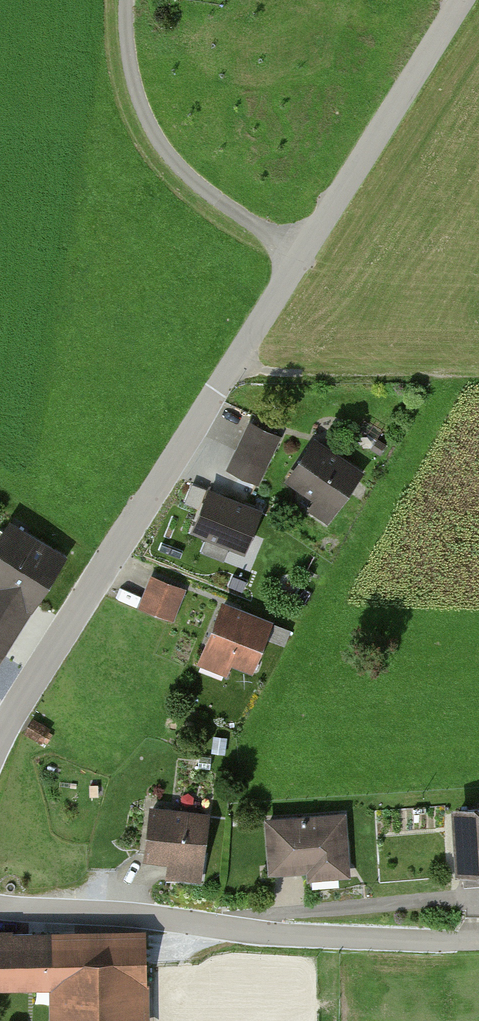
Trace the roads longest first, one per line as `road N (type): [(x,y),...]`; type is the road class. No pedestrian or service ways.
road 1 (unclassified): [(0,736),(461,0)]
road 2 (unclassified): [(0,906),(278,935),(478,941)]
road 3 (track): [(301,255),(197,183),(147,119),(130,55),(128,0)]
road 4 (track): [(231,367),(478,374)]

